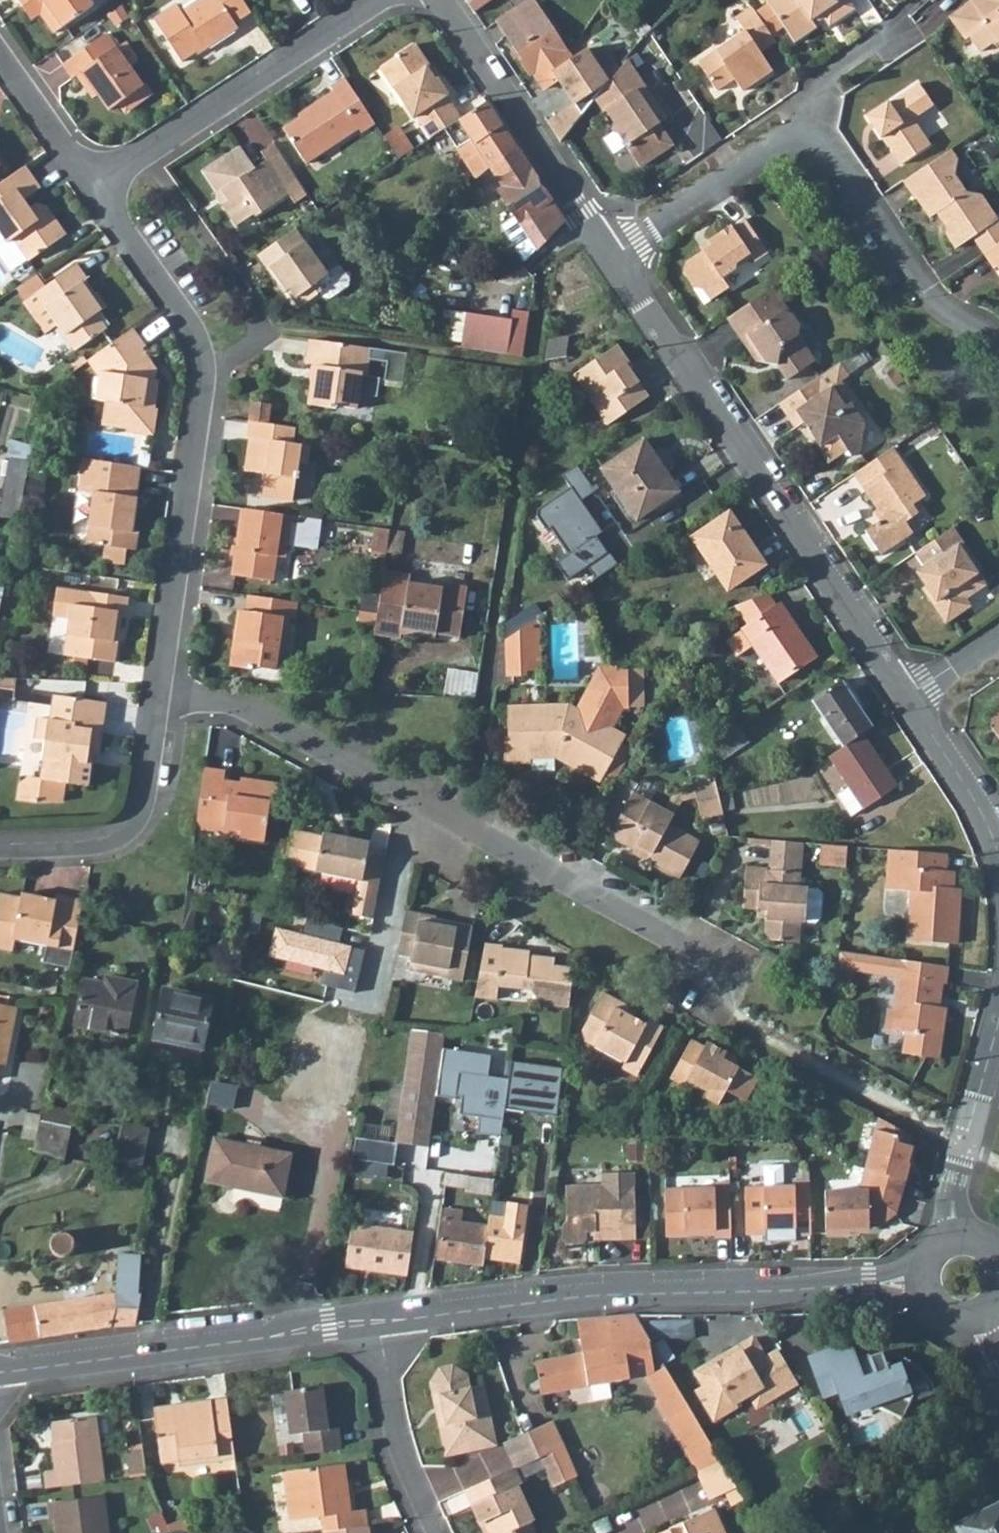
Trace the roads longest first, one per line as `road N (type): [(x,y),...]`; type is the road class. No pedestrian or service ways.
road 1 (residential): [(706,994),(720,967),(249,703),(159,701)]
road 2 (residential): [(159,701),(205,374),(183,317),(87,186)]
road 3 (tertiary): [(380,1323),(595,1296),(921,1283)]
road 4 (residential): [(610,256),(910,697)]
road 5 (residential): [(610,256),(780,145),(830,146),(934,293),(998,344)]
road 6 (tertiary): [(0,1371),(380,1323)]
road 7 (residential): [(87,186),(380,0)]
road 8 (residential): [(439,0),(610,256)]
road 9 (residential): [(0,847),(101,844),(139,813),(159,701)]
road 10 (residential): [(998,1019),(951,1187),(957,1234)]
road 11 (residential): [(438,1532),(393,1421),(380,1323)]
road 12 (residential): [(910,697),(973,797),(998,856)]
road 13 (residential): [(87,186),(0,64)]

